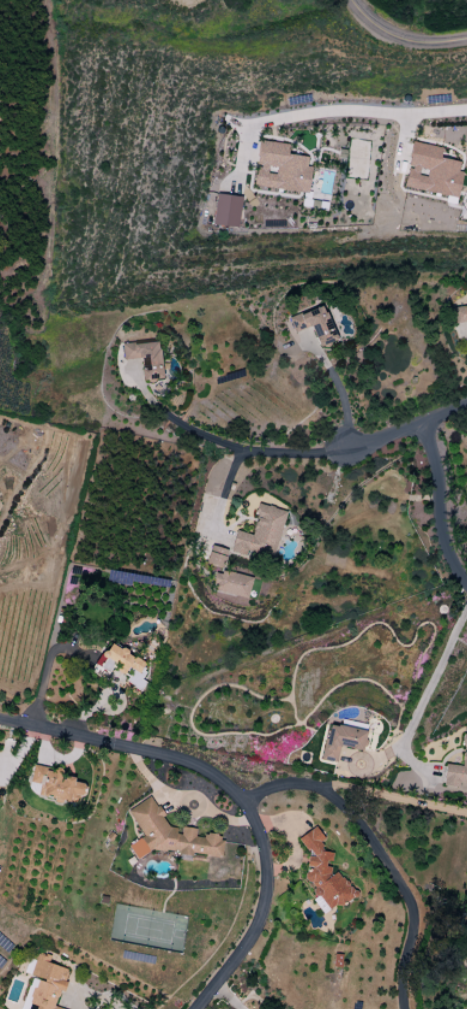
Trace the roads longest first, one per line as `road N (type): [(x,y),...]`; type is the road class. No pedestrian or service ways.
road 1 (residential): [(0,718),(165,754),(207,770),(243,801),(256,831),(255,887),(238,928),(180,1008)]
road 2 (residential): [(98,458),(34,725)]
road 3 (residential): [(424,421),(433,527),(443,559),(466,590)]
road 4 (residential): [(350,0),(395,37),(466,40)]
road 5 (residential): [(346,451),(466,403)]

